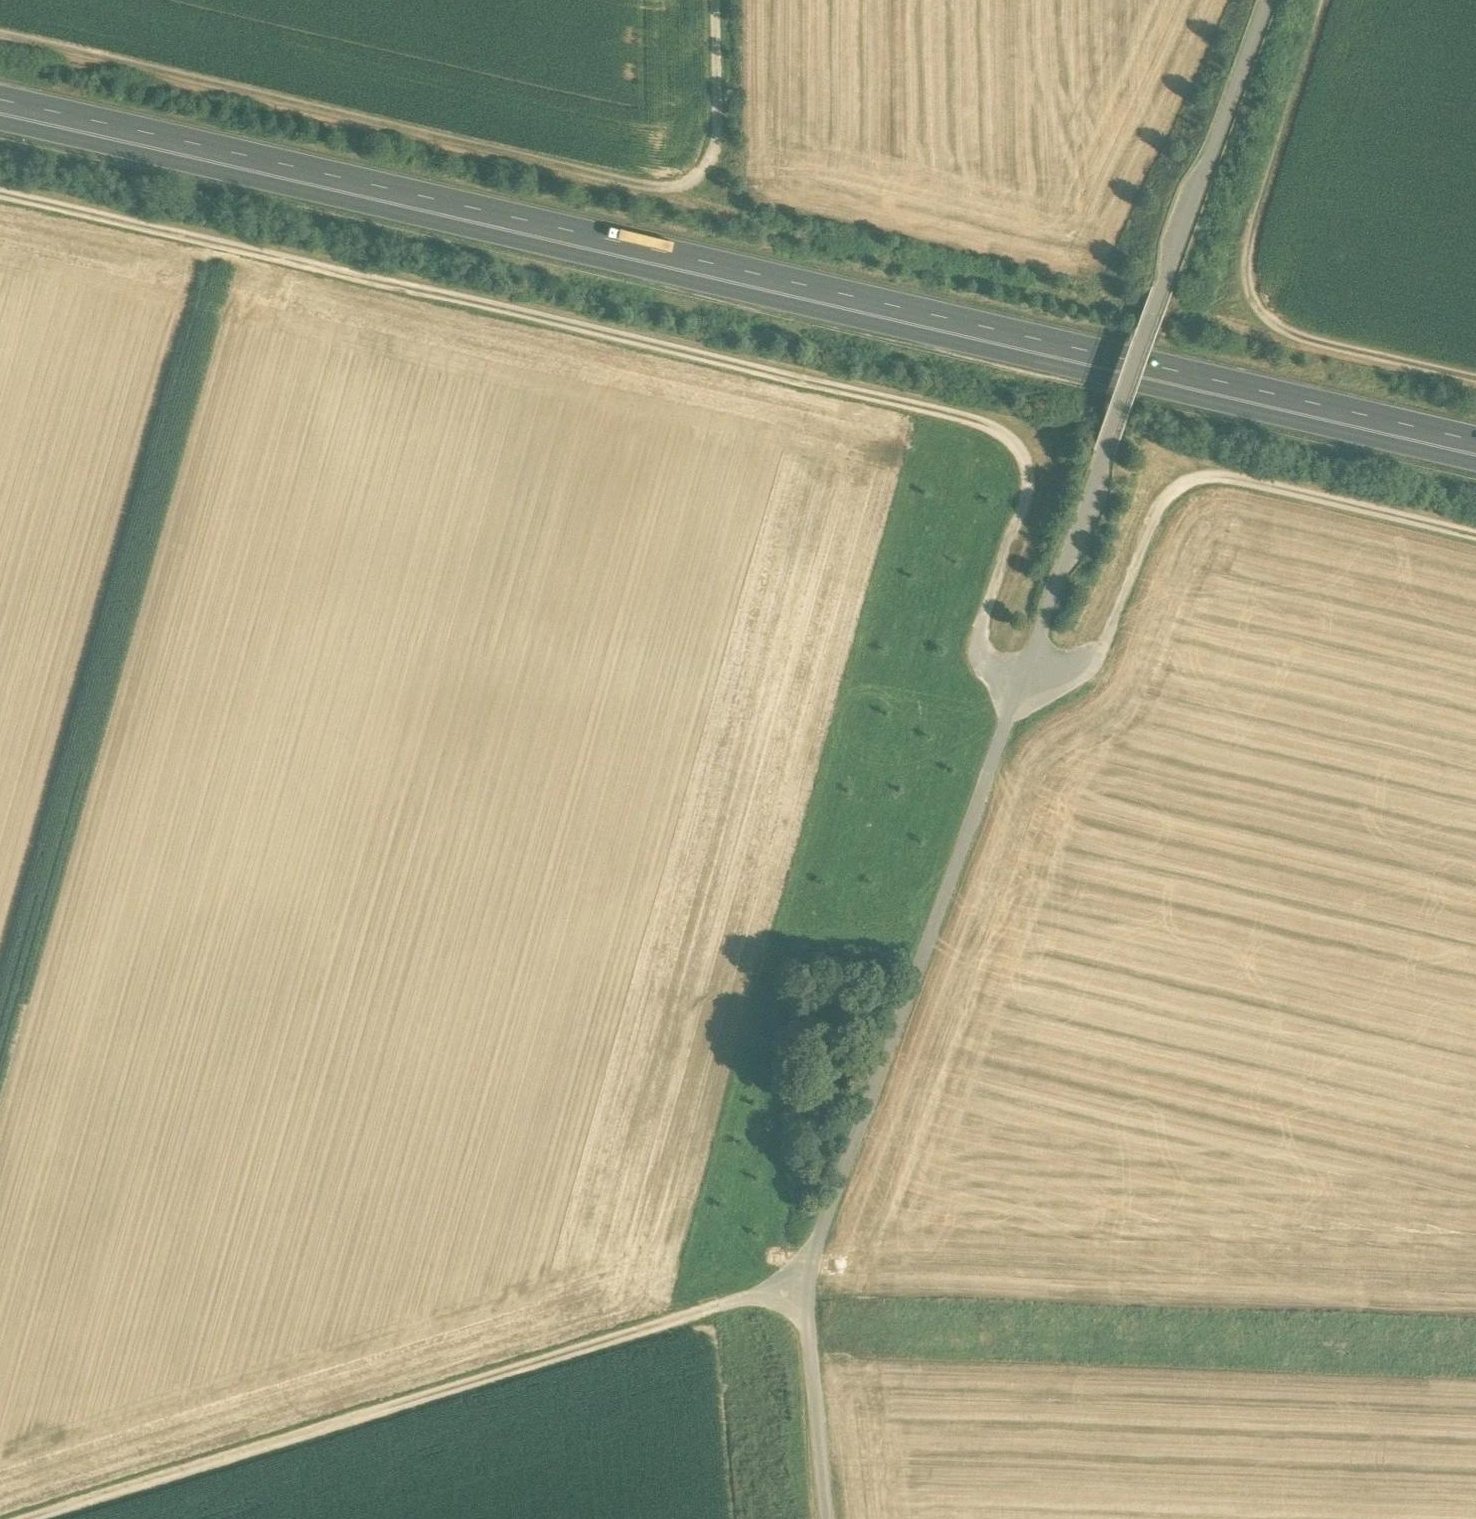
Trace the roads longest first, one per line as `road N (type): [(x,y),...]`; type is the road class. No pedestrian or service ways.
road 1 (trunk): [(1475,448),(0,107)]
road 2 (track): [(978,654),(1032,476),(1013,440),(983,424),(0,198)]
road 3 (track): [(827,1518),(805,1285),(1105,454)]
road 4 (track): [(0,45),(671,194),(703,173),(719,147),(715,0)]
road 5 (track): [(805,1285),(31,1518)]
road 6 (track): [(1323,0),(1250,248),(1248,301),(1255,318),(1302,343),(1475,386)]
road 7 (track): [(1081,665),(1157,512),(1194,479),(1475,540)]
road 8 (track): [(1166,282),(1270,0)]
road 9 (track): [(1166,282),(1105,454)]

